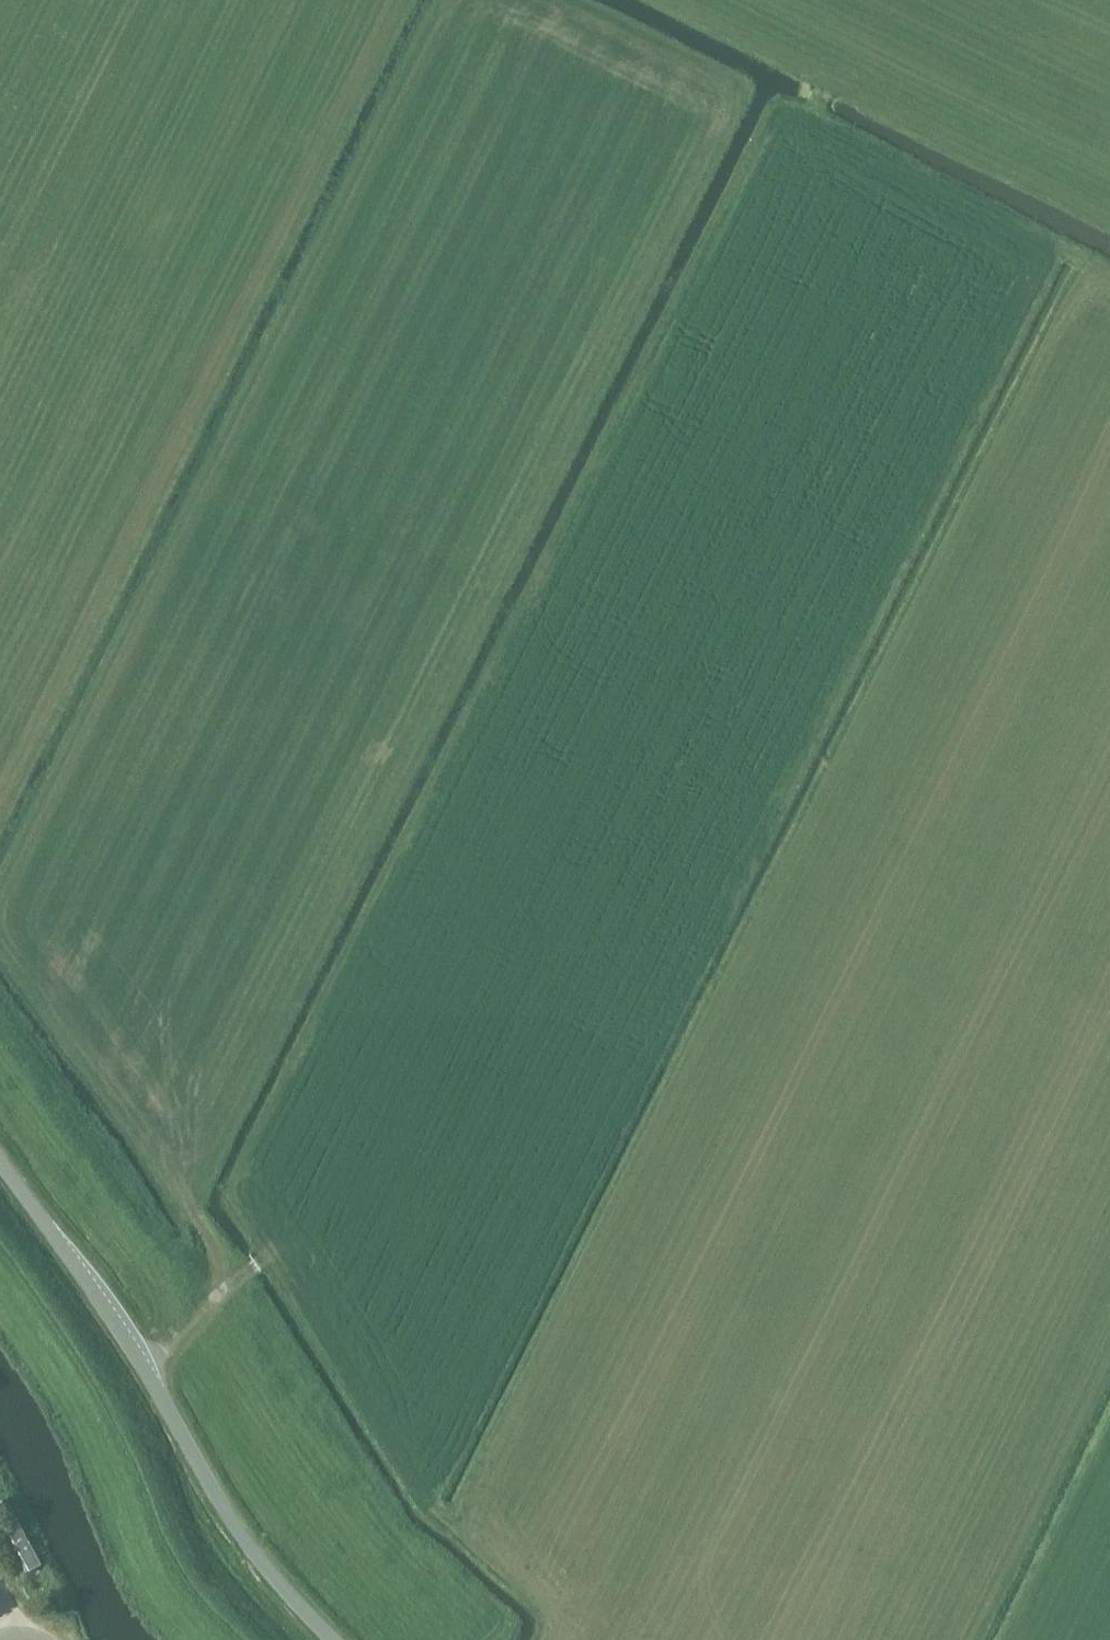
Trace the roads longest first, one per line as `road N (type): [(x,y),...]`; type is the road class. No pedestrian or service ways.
road 1 (unclassified): [(333,1639),(223,1510),(0,1146)]

